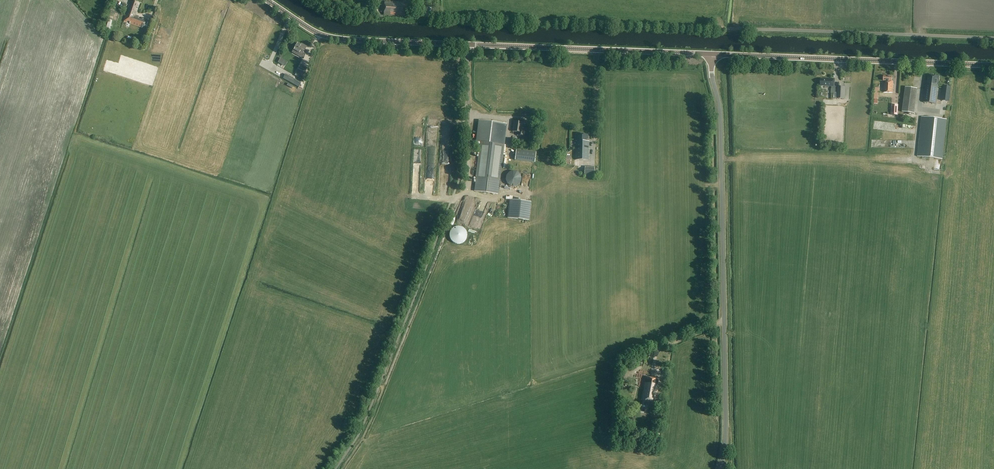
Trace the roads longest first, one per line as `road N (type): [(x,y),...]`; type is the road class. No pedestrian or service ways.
road 1 (tertiary): [(712,54),(336,39),(268,0)]
road 2 (unclassified): [(719,468),(725,430),(720,122),(712,54)]
road 3 (tertiary): [(993,65),(712,54)]
road 4 (unclassified): [(993,39),(717,29)]
road 5 (track): [(717,29),(446,19)]

